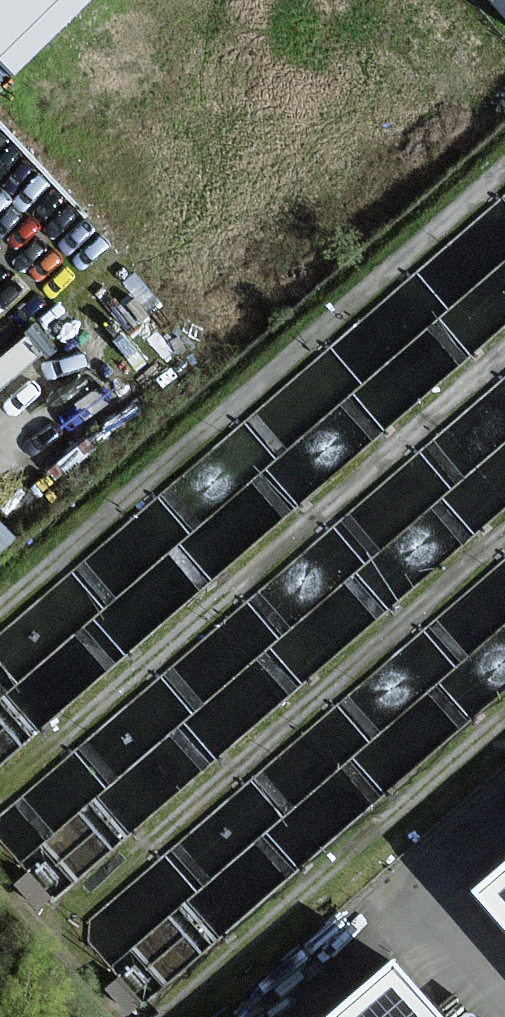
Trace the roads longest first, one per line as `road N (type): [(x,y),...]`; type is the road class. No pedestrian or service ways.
road 1 (track): [(504,168),(0,609)]
road 2 (track): [(0,784),(504,355)]
road 3 (track): [(142,846),(504,532)]
road 4 (track): [(169,1012),(504,714)]

